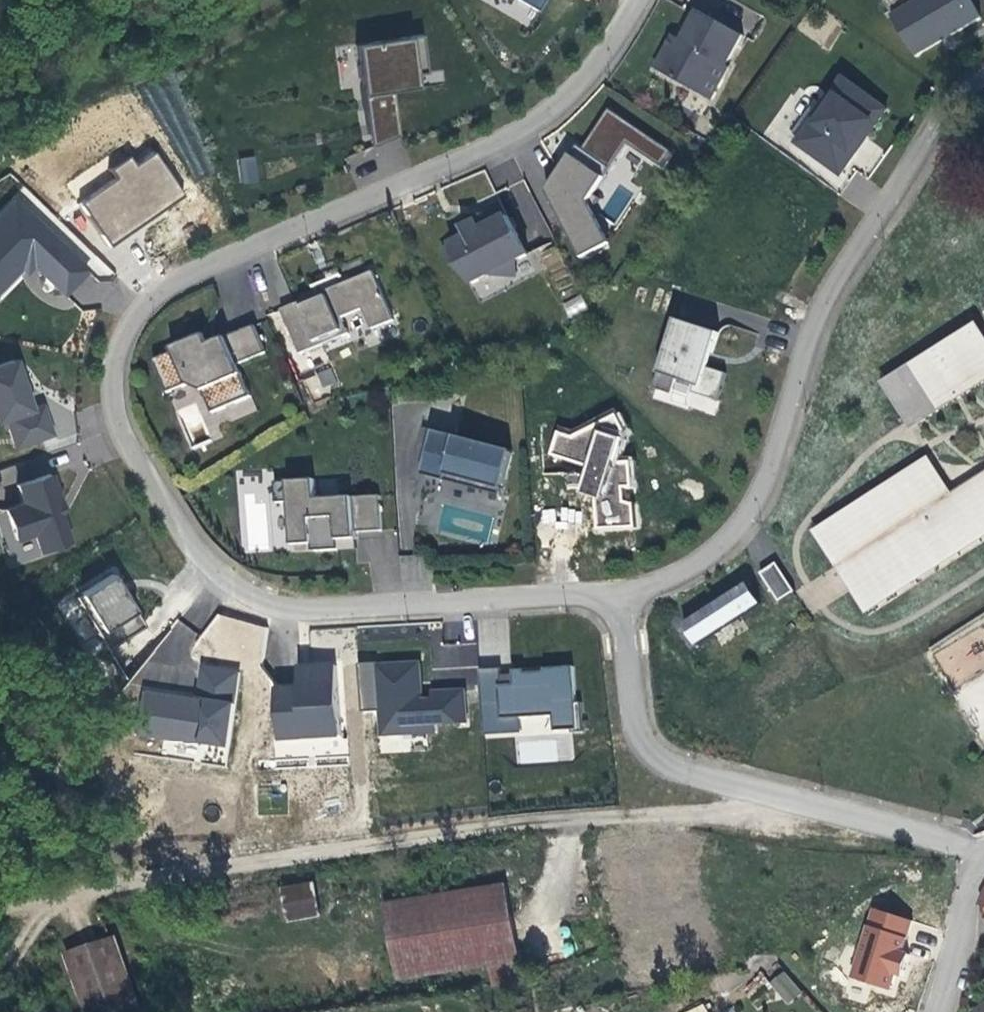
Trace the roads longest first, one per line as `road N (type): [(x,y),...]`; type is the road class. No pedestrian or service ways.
road 1 (residential): [(635,0),(593,75),(545,117),(155,291),(121,342),(117,389),(134,458),(199,553),(281,608),(427,609),(613,596)]
road 2 (residential): [(613,596),(684,571),(735,533),(764,486),(827,289),(963,88),(983,78)]
road 3 (residential): [(983,851),(674,768),(643,748),(613,596)]
road 4 (unclassified): [(938,1011),(962,899),(983,860)]

